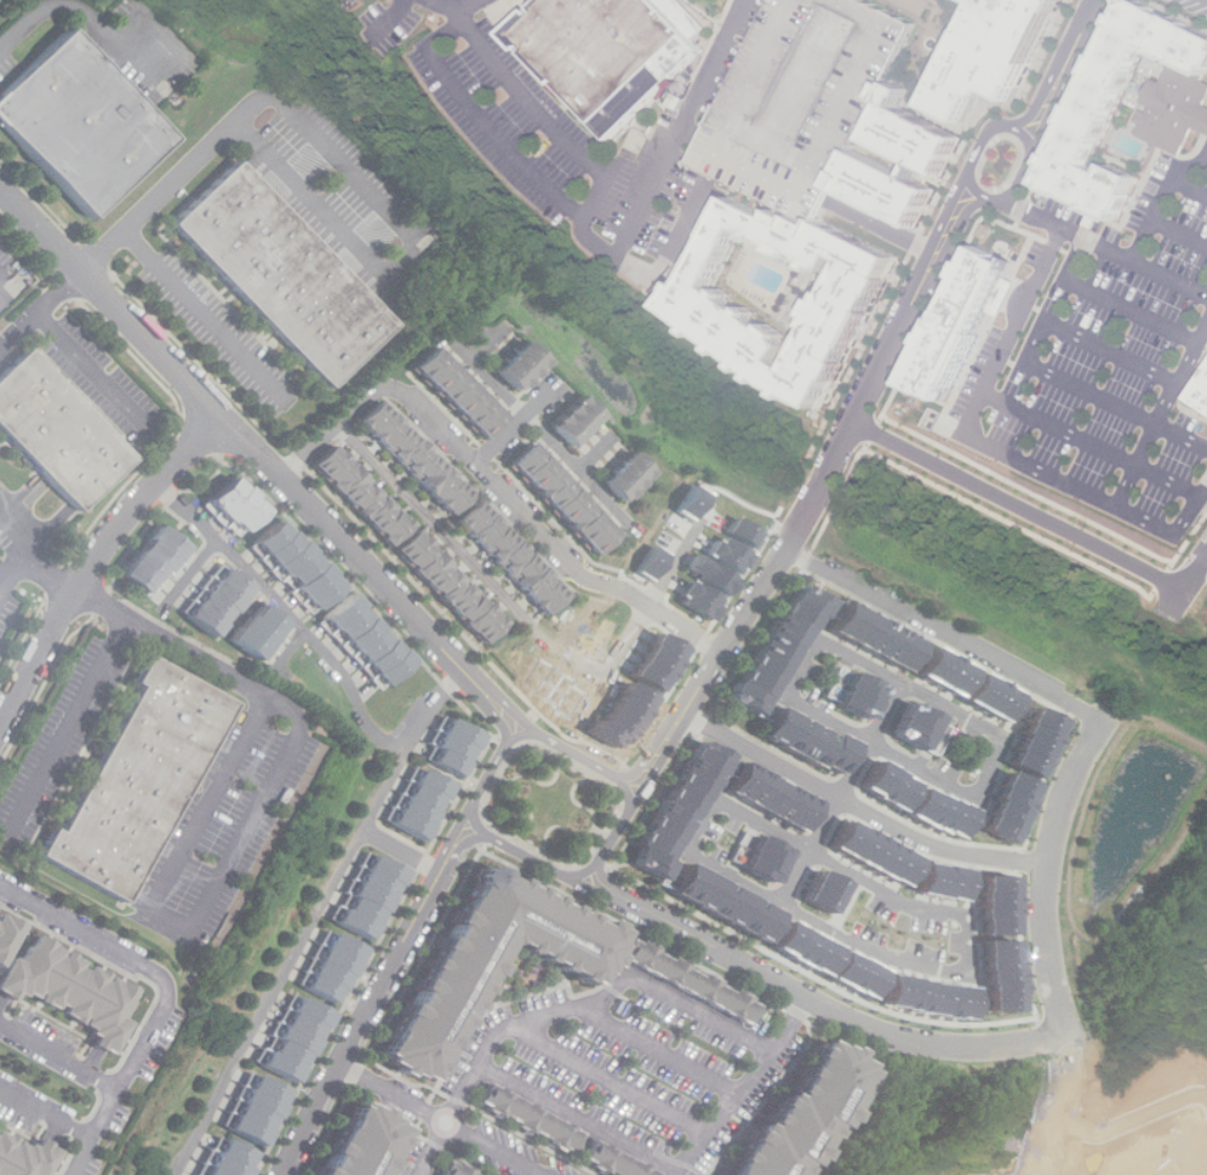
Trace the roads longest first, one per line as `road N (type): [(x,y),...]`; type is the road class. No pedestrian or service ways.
road 1 (residential): [(516,723),(0,188)]
road 2 (residential): [(972,188),(817,499),(641,789)]
road 3 (residential): [(722,653),(623,590),(577,574),(408,397),(389,389),(357,403),(279,478)]
road 4 (residential): [(1068,1032),(974,1048),(897,1039),(584,887)]
road 5 (residential): [(1069,1050),(1048,936),(1062,809),(1103,724),(1190,591)]
road 6 (residential): [(1051,867),(921,843),(686,713)]
road 7 (residential): [(468,831),(286,1174)]
road 8 (residential): [(217,413),(81,580),(0,719)]
road 9 (residential): [(1190,591),(854,422)]
road 10 (residential): [(1103,724),(785,550)]
road 11 (residential): [(211,533),(320,642),(383,740),(401,753)]
road 12 (residential): [(898,681),(782,901)]
road 13 (residential): [(989,130),(968,182),(995,200),(1013,191),(1034,139),(1006,125),(989,130)]
road 14 (residential): [(704,522),(601,683)]
road 15 (residential): [(1206,1084),(1132,1108),(1060,1117)]
road 16 (residential): [(1095,0),(1031,134)]
road 17 (residential): [(641,789),(516,723)]
road 18 (residential): [(468,831),(584,887)]
road 19 (residential): [(1042,1174),(1069,1050)]

